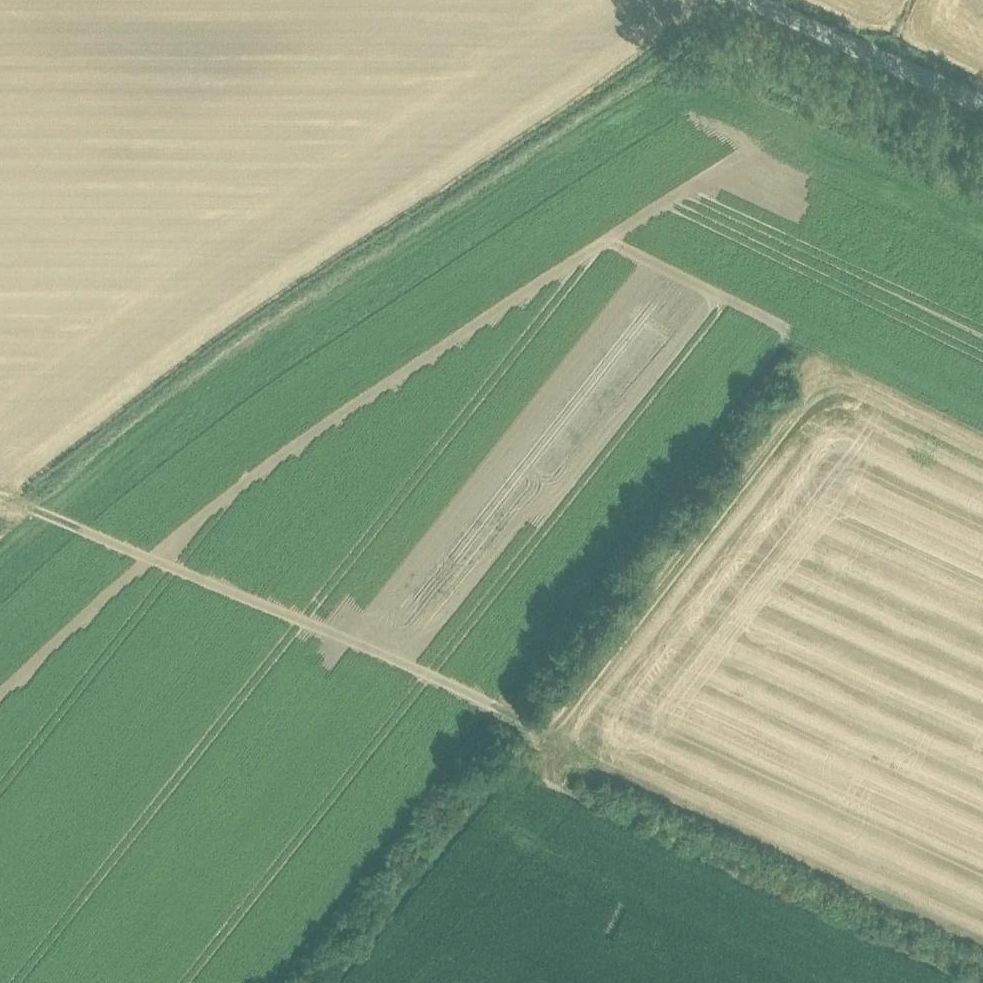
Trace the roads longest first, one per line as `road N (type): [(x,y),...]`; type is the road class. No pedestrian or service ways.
road 1 (track): [(982,446),(850,381),(815,382),(557,714),(538,724),(0,498)]
road 2 (unclassified): [(982,105),(747,0)]

